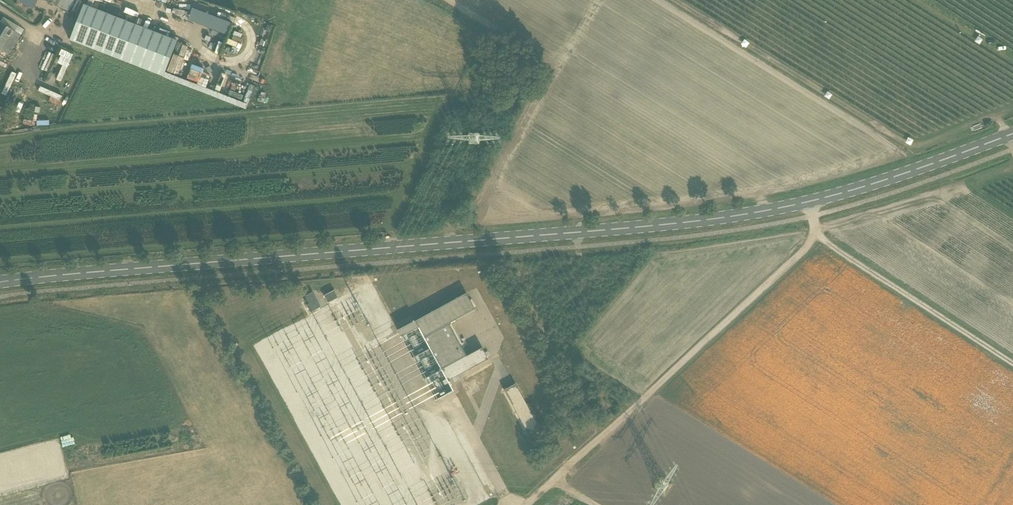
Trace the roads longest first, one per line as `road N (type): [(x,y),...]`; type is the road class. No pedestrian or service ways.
road 1 (tertiary): [(0,284),(765,211),(906,174),(1012,134)]
road 2 (track): [(813,235),(525,504)]
road 3 (track): [(813,235),(1012,363)]

